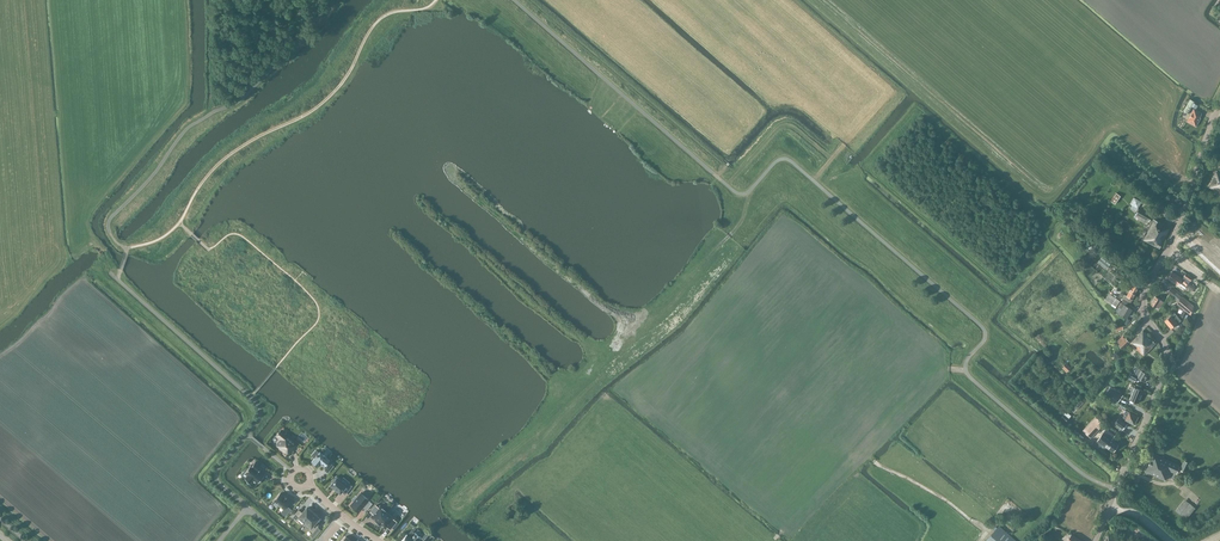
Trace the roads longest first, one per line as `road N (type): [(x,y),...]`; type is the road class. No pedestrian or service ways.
road 1 (tertiary): [(1095,540),(1166,372),(1168,352),(1149,296),(1219,108)]

